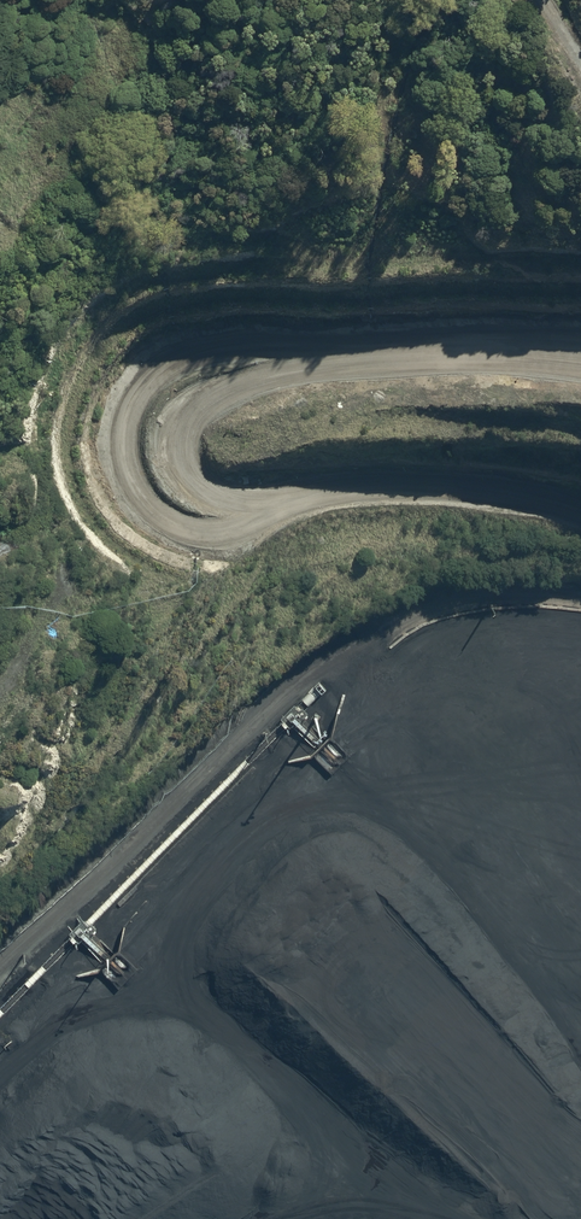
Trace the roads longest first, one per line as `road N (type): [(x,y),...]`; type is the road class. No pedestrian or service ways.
road 1 (track): [(580,346),(437,342),(253,356),(199,372),(166,394),(151,441),(163,483),(194,507),(248,507),(306,492),(412,485),(519,493),(580,510)]
road 2 (track): [(0,966),(151,831),(287,692),(446,605),(526,594),(580,598)]
road 3 (track): [(0,705),(49,631),(68,573),(57,487),(0,465)]

